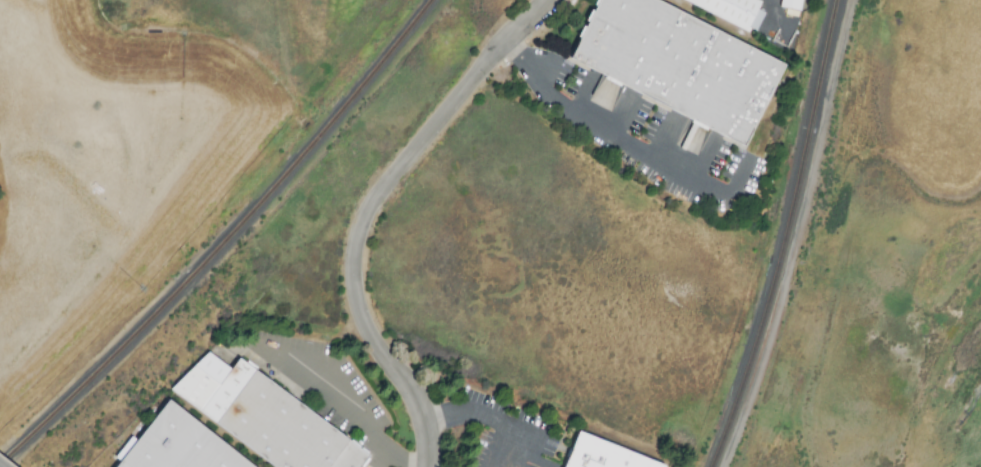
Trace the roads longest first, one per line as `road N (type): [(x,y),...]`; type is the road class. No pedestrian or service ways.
road 1 (residential): [(551,0),(379,195),(358,239),(360,310),(378,348),(418,397),(429,466)]

